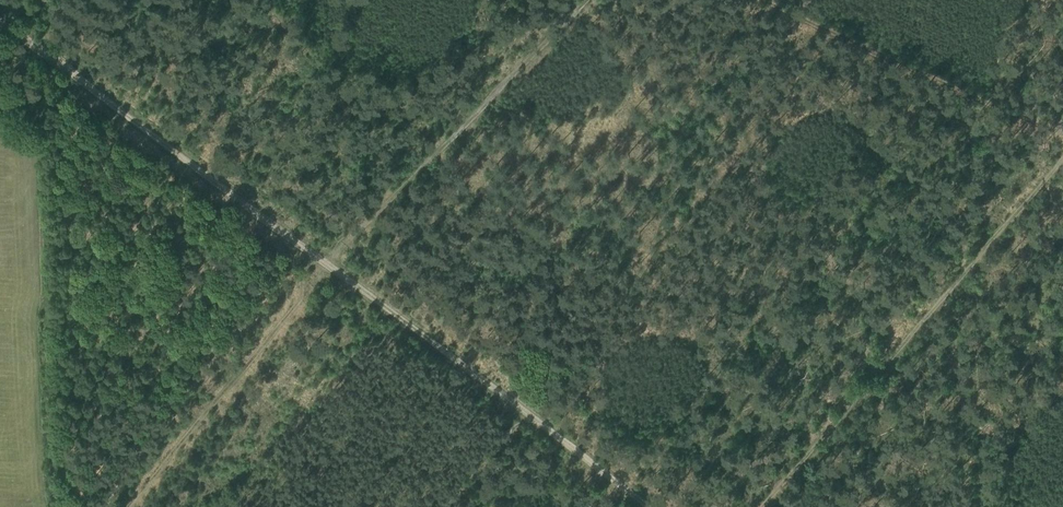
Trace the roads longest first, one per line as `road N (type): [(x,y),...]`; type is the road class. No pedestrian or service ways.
road 1 (track): [(529,417),(23,35)]
road 2 (track): [(1062,152),(761,506)]
road 3 (track): [(575,19),(327,264)]
road 4 (track): [(121,506),(327,264)]
road 5 (track): [(529,417),(647,506)]

